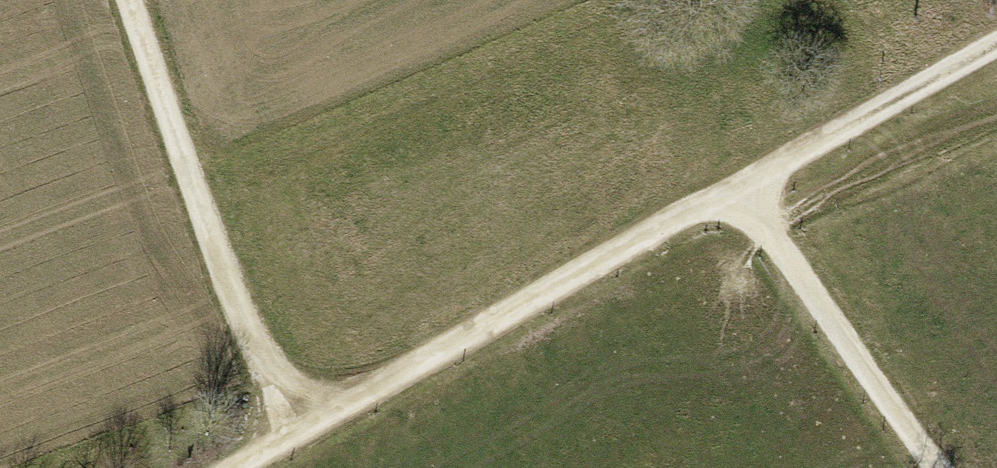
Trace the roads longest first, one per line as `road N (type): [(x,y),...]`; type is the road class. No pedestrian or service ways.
road 1 (track): [(237,467),(996,49)]
road 2 (track): [(299,433),(259,359),(130,0)]
road 3 (residential): [(739,190),(937,467)]

